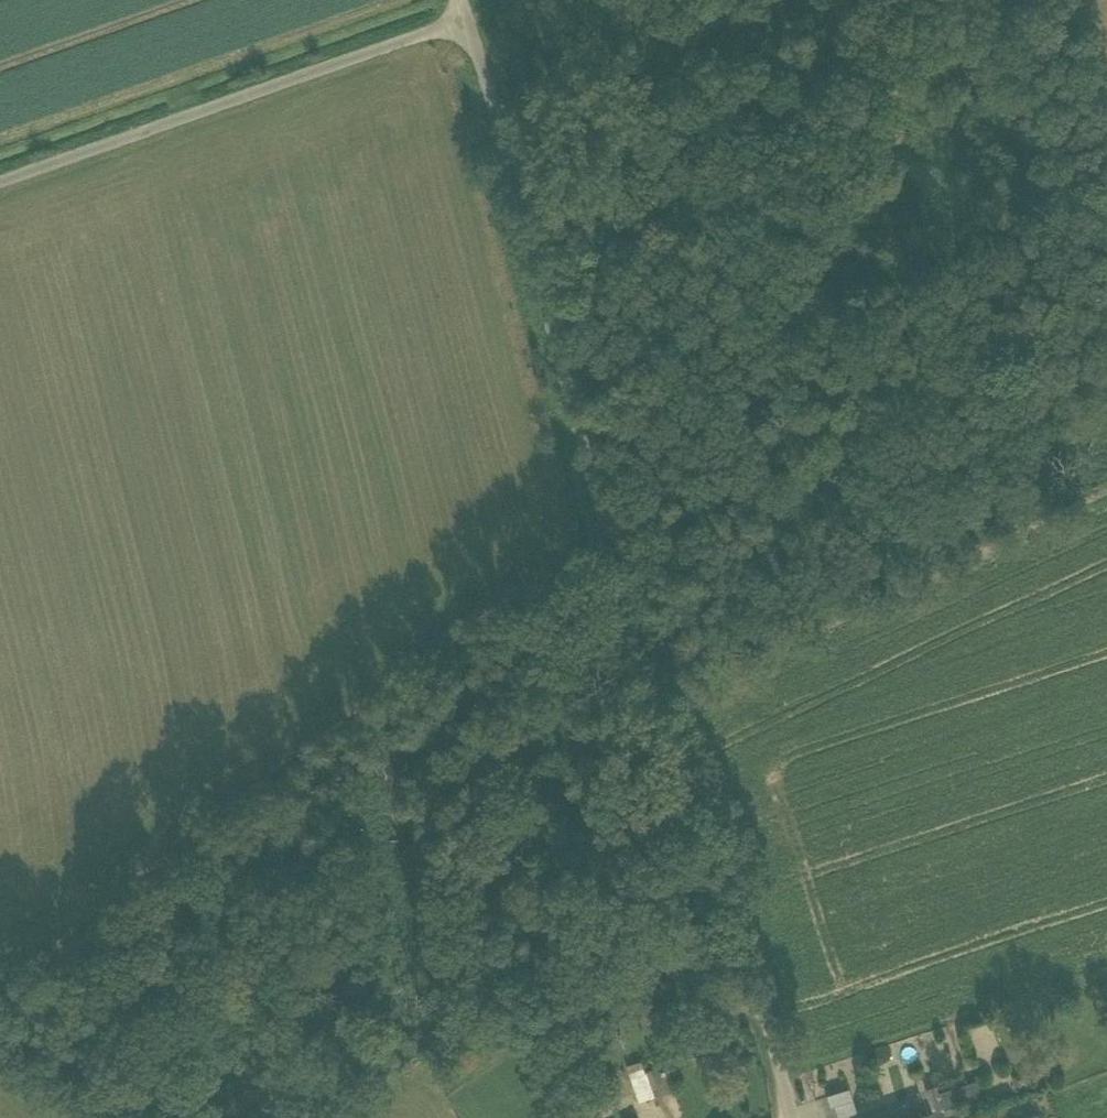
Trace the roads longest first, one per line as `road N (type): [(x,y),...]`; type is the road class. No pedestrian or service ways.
road 1 (track): [(462,0),(589,479),(783,1077)]
road 2 (track): [(0,180),(466,14)]

